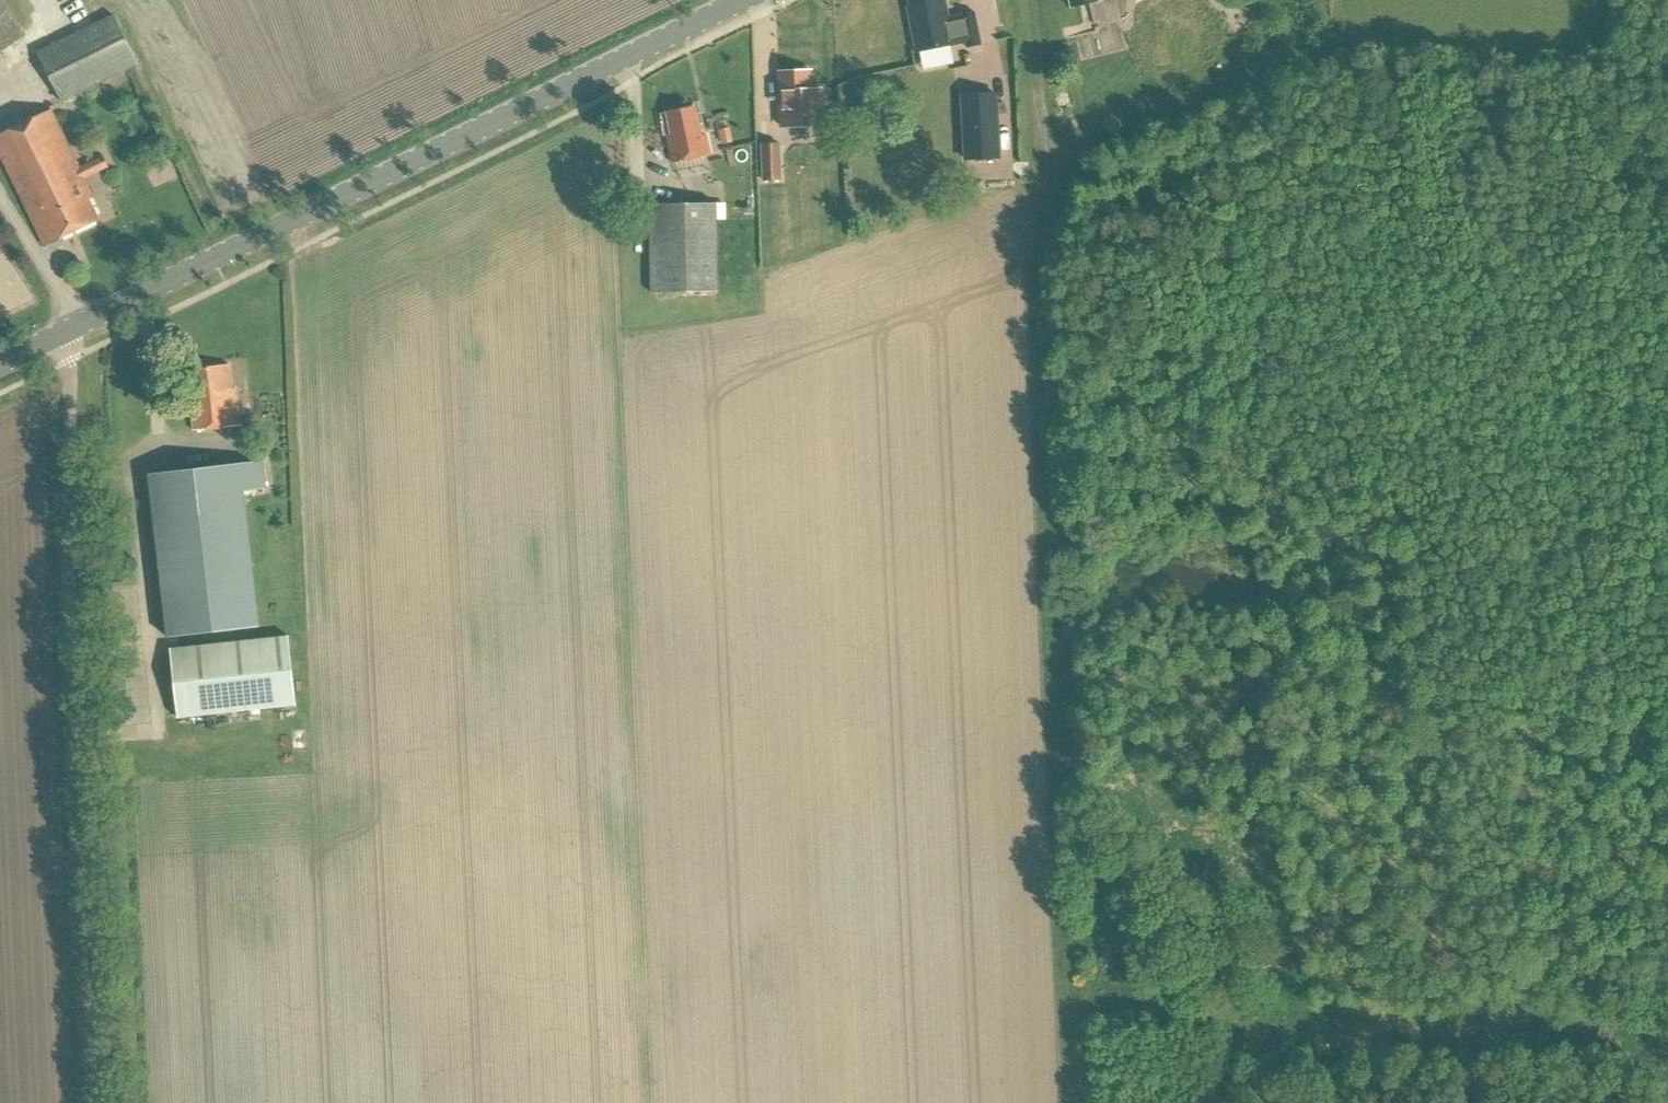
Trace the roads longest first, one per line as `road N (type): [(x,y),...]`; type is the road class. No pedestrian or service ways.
road 1 (tertiary): [(60,335),(735,0)]
road 2 (unclassified): [(60,335),(68,360),(82,779)]
road 3 (track): [(82,779),(106,1102)]

